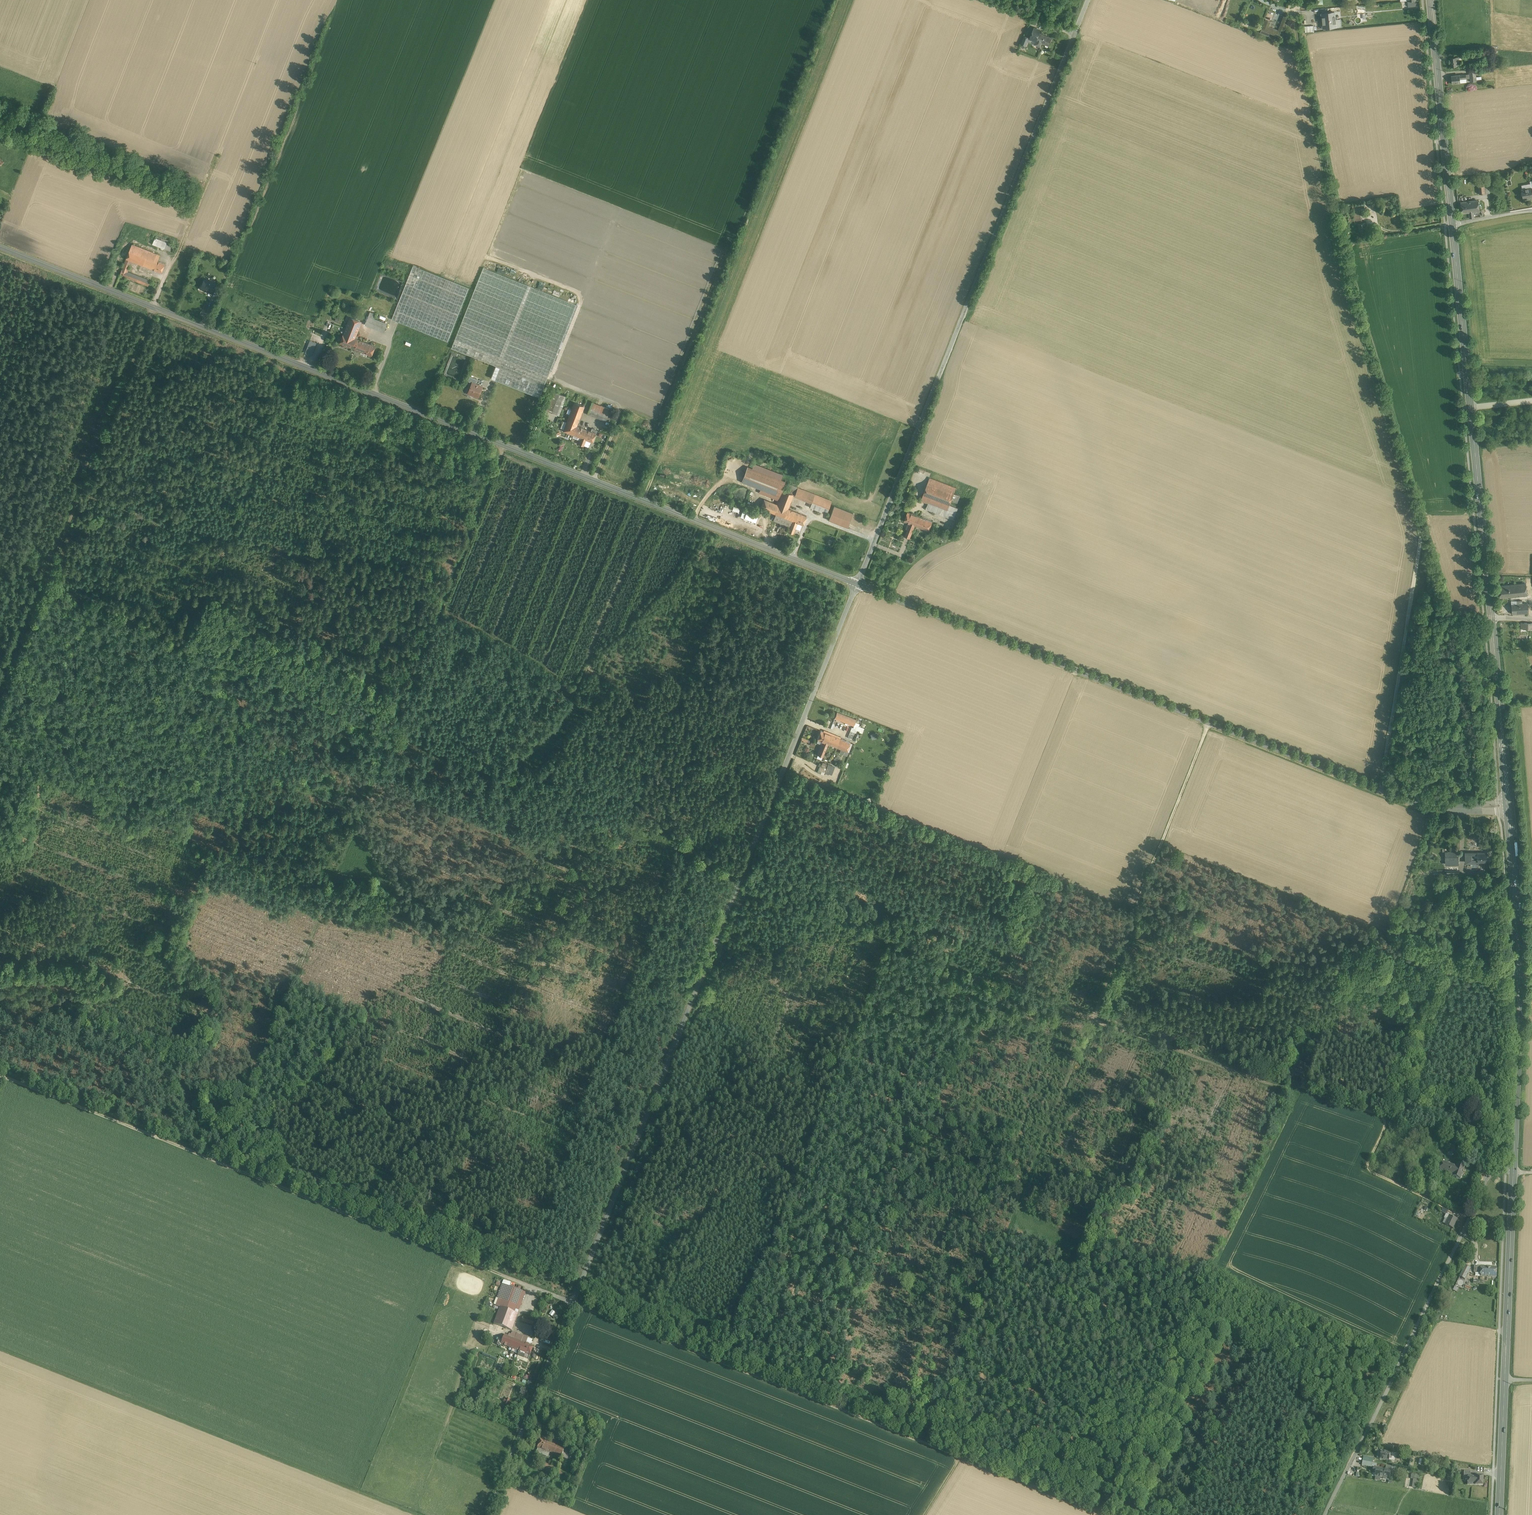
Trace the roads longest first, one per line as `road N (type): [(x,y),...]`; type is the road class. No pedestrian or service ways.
road 1 (track): [(0,569),(797,903),(1290,1087)]
road 2 (track): [(0,1075),(1118,1514)]
road 3 (unclassified): [(488,1514),(858,584)]
road 4 (unclassified): [(0,246),(858,584)]
road 5 (track): [(1296,0),(1355,291),(1427,570),(1382,791)]
road 6 (track): [(511,447),(214,1160)]
road 7 (unclassified): [(858,584),(1410,802),(1438,809),(1509,805)]
road 8 (unclassified): [(1086,0),(858,584)]
road 9 (track): [(926,1440),(1136,911)]
road 10 (track): [(160,309),(0,692)]
road 11 (unclassified): [(1325,1514),(1488,1177),(1514,1166)]
road 12 (primary): [(1493,616),(1452,225)]
road 13 (primary): [(1514,1166),(1520,982),(1509,805)]
road 14 (primary): [(1499,1514),(1514,1166)]
road 15 (primary): [(1452,225),(1431,0)]
road 16 (track): [(1210,723),(1136,911)]
road 17 (primary): [(1509,805),(1493,616)]

